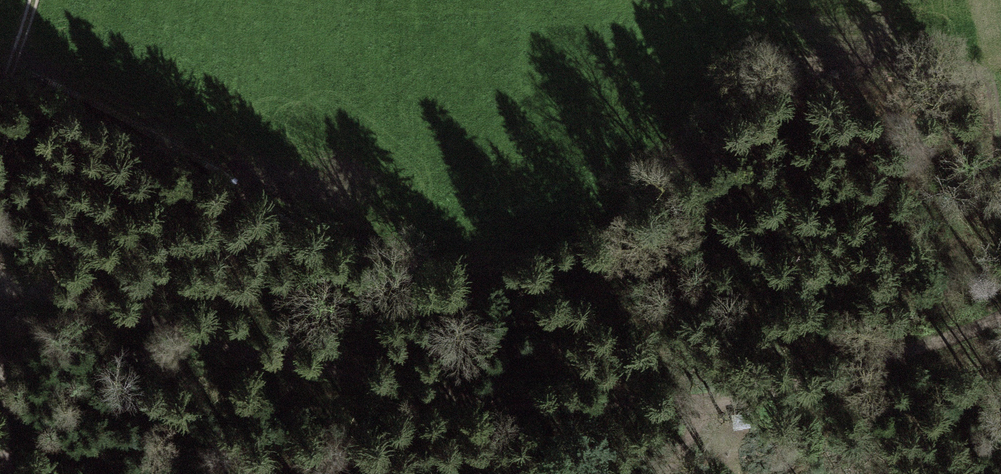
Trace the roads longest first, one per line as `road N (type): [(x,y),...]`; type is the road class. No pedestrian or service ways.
road 1 (track): [(0,270),(337,369),(561,404),(714,402),(1000,313)]

